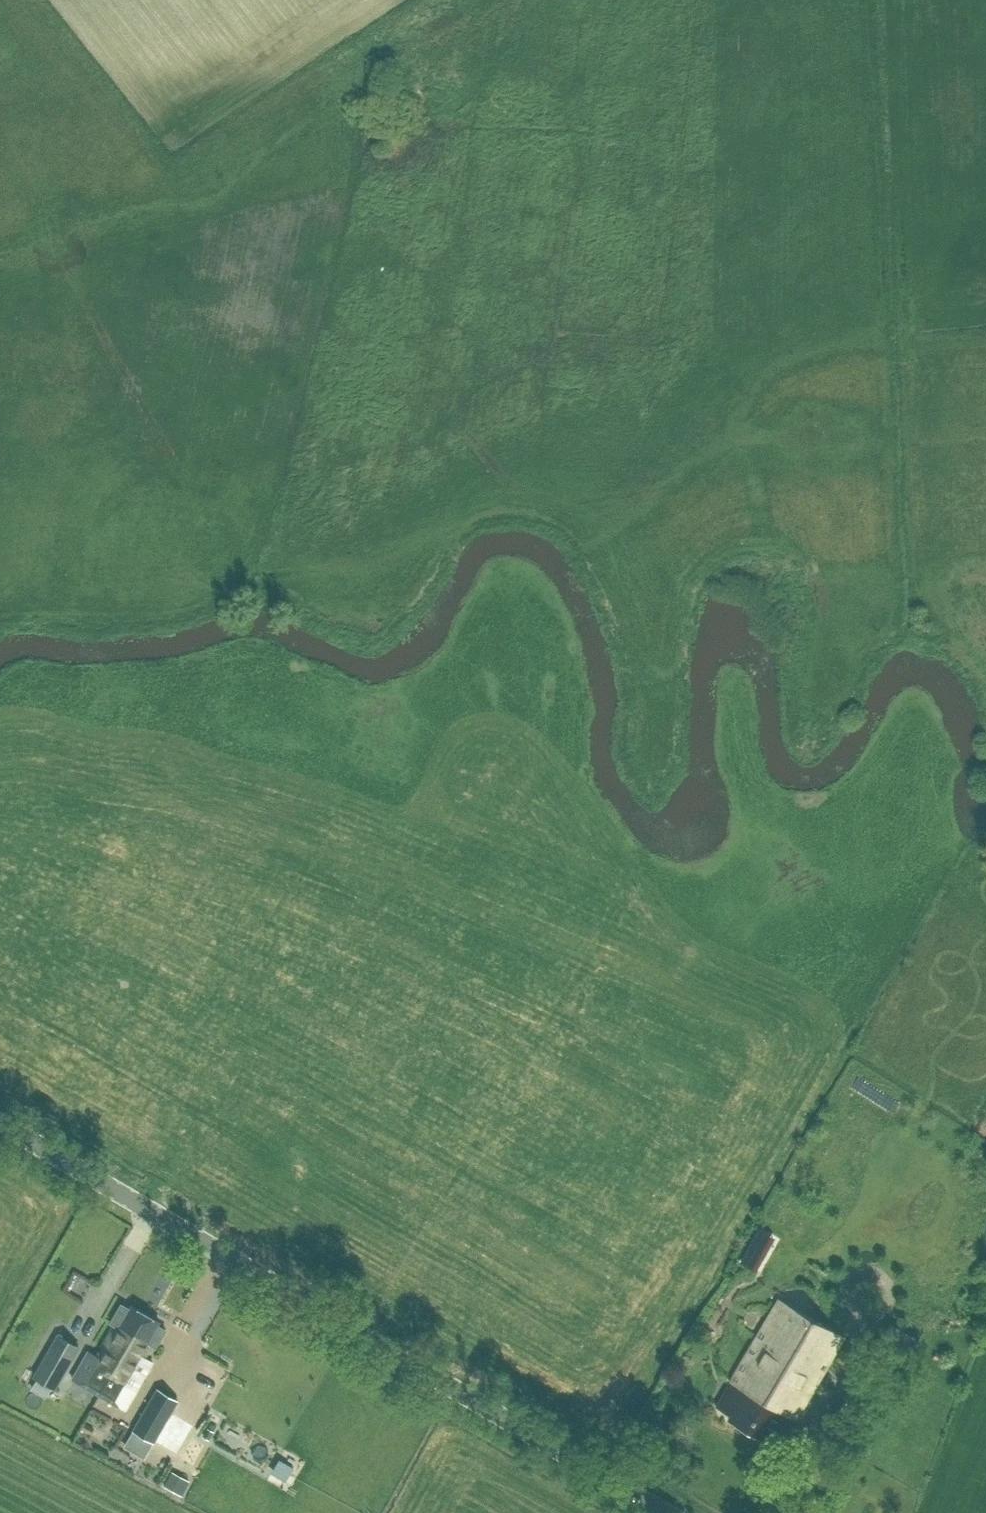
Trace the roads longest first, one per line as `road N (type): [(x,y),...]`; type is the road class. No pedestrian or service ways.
road 1 (tertiary): [(667,1512),(0,1121)]

